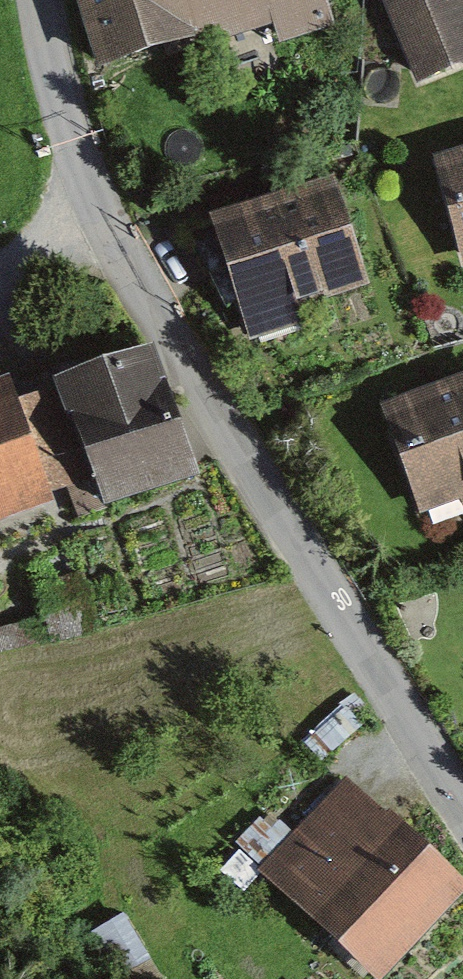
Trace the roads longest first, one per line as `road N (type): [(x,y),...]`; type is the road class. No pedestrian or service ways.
road 1 (unclassified): [(462,806),(119,234),(63,88),(45,0)]
road 2 (track): [(0,276),(44,237),(77,192),(88,153)]

